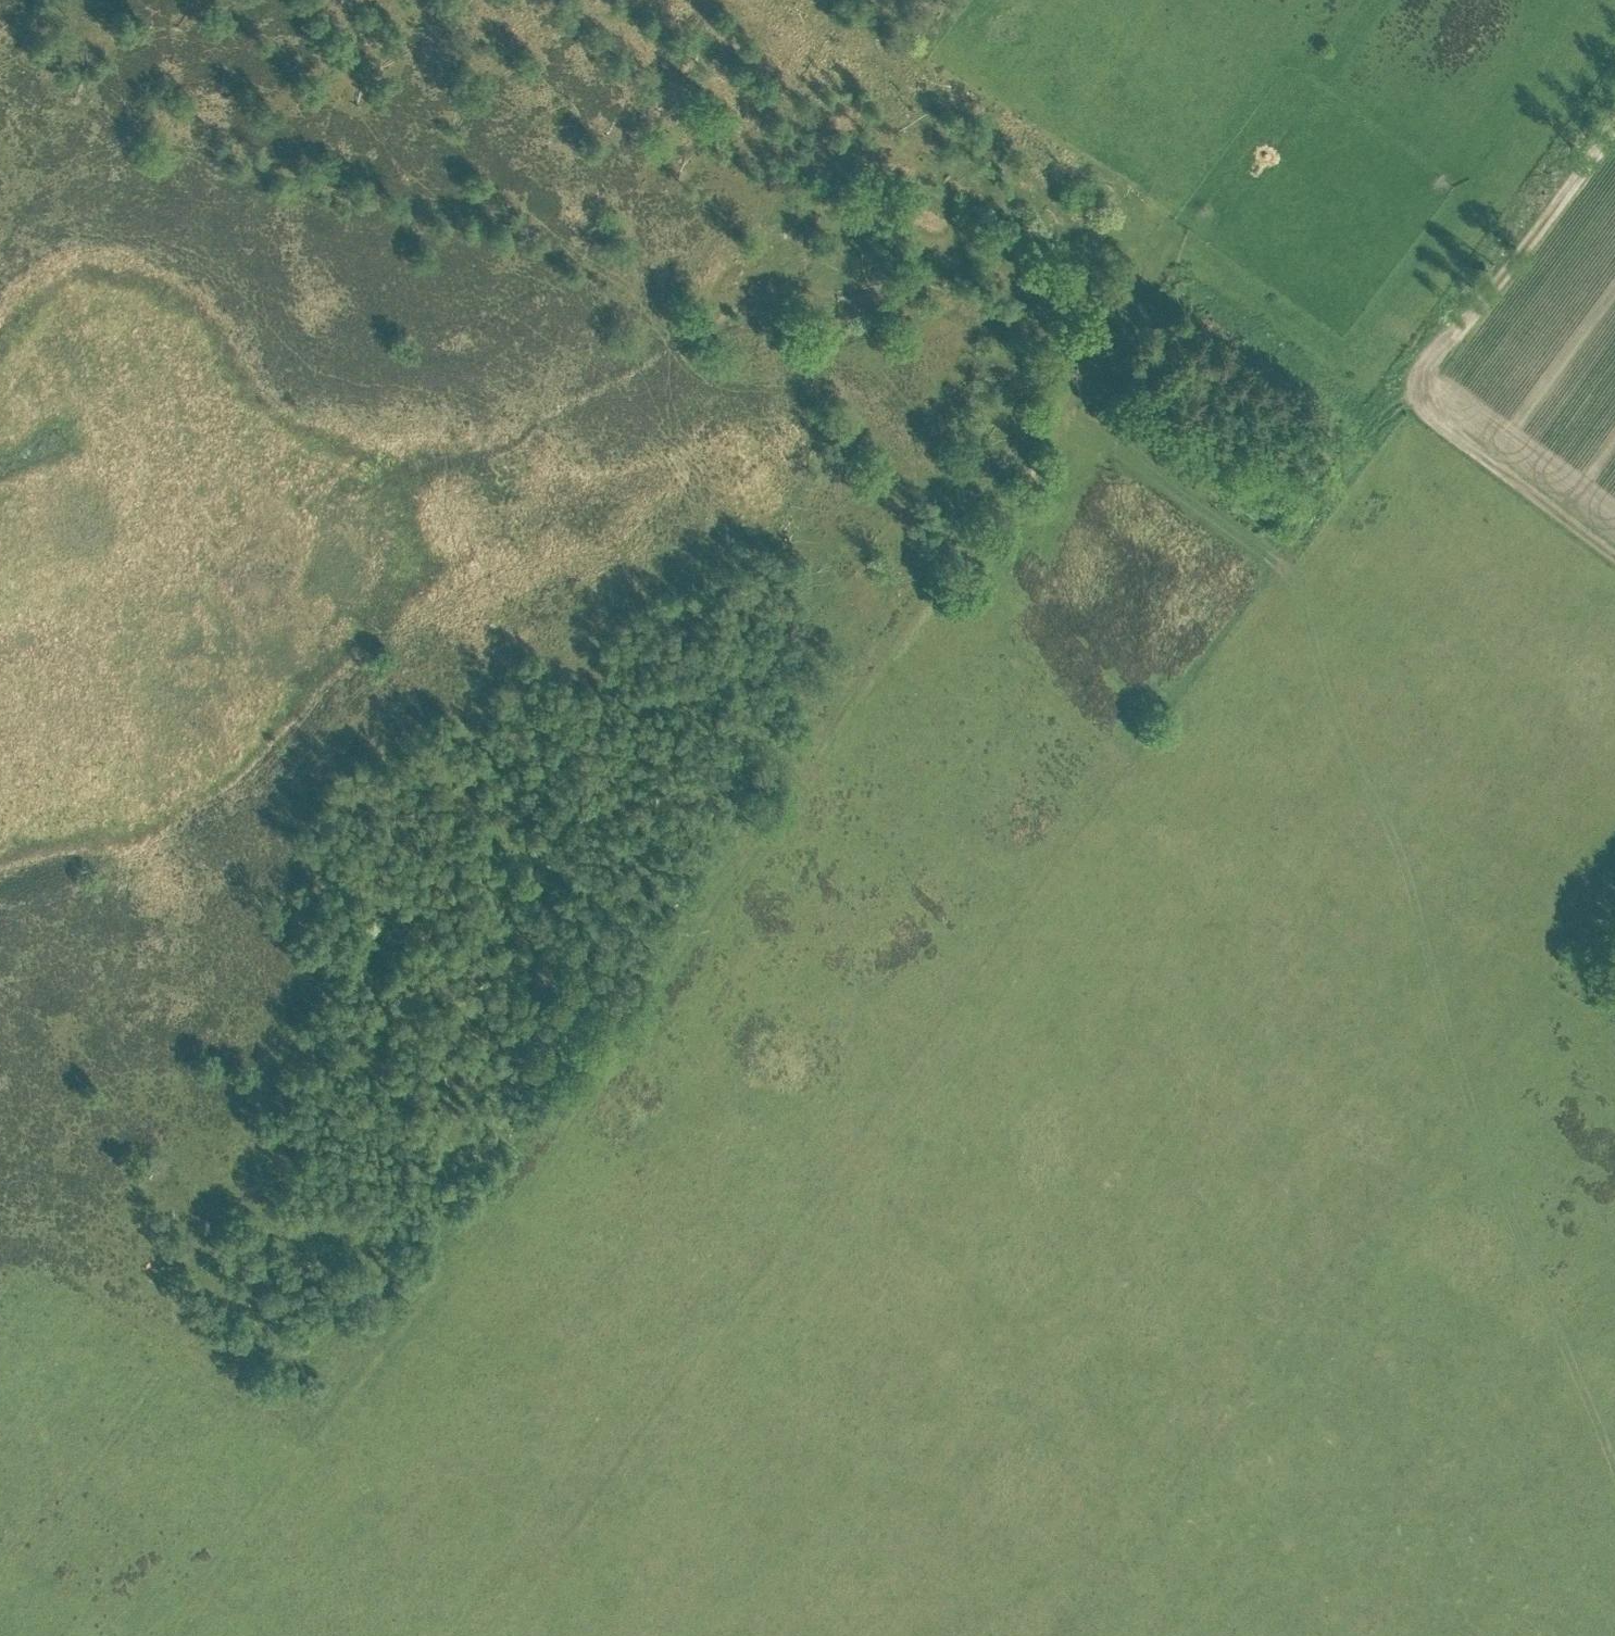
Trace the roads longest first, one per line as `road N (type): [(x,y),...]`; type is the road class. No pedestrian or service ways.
road 1 (track): [(1614,109),(1417,376),(1416,394),(1422,413),(1614,554)]

